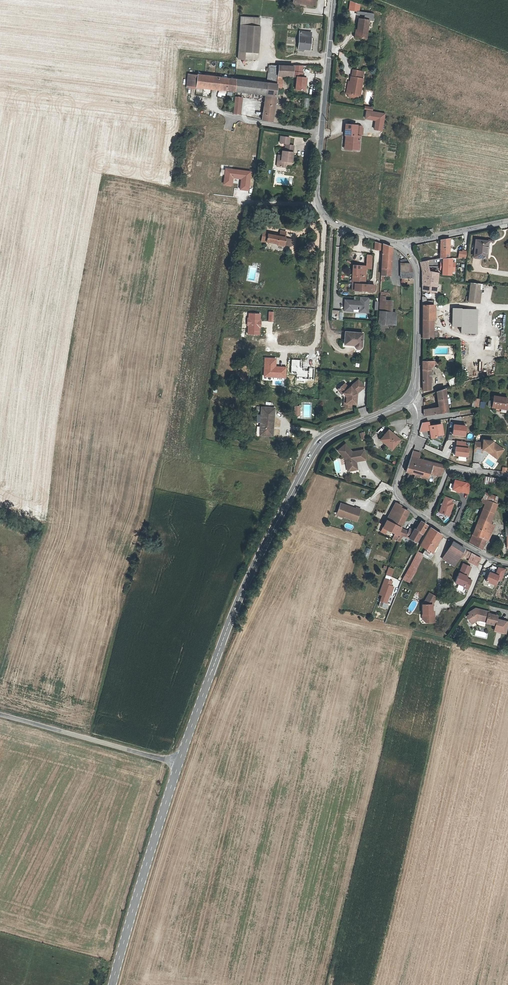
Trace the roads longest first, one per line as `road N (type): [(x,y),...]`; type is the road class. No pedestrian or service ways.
road 1 (tertiary): [(179,764),(236,601),(318,445),(410,397)]
road 2 (tertiary): [(111,984),(179,764)]
road 3 (unclassified): [(0,715),(179,764)]
road 4 (tertiary): [(410,397),(416,280),(399,247)]
road 5 (residential): [(410,397),(417,417),(394,490),(424,519)]
road 6 (tertiary): [(320,132),(332,0)]
road 7 (unclassified): [(206,100),(238,117),(320,132)]

